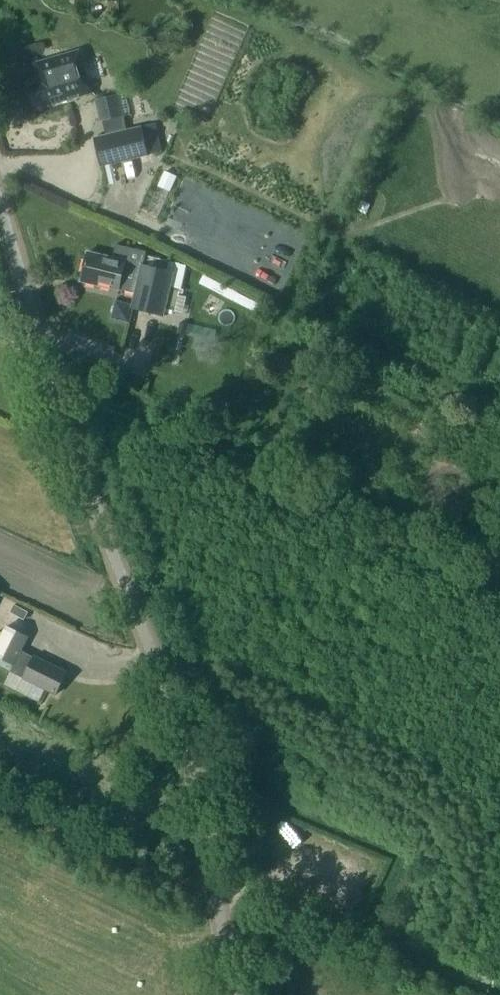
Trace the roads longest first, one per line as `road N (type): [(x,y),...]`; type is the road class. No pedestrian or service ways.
road 1 (tertiary): [(232,994),(200,796),(0,194)]
road 2 (track): [(218,894),(264,888),(499,990)]
road 3 (track): [(217,890),(173,883),(0,799)]

